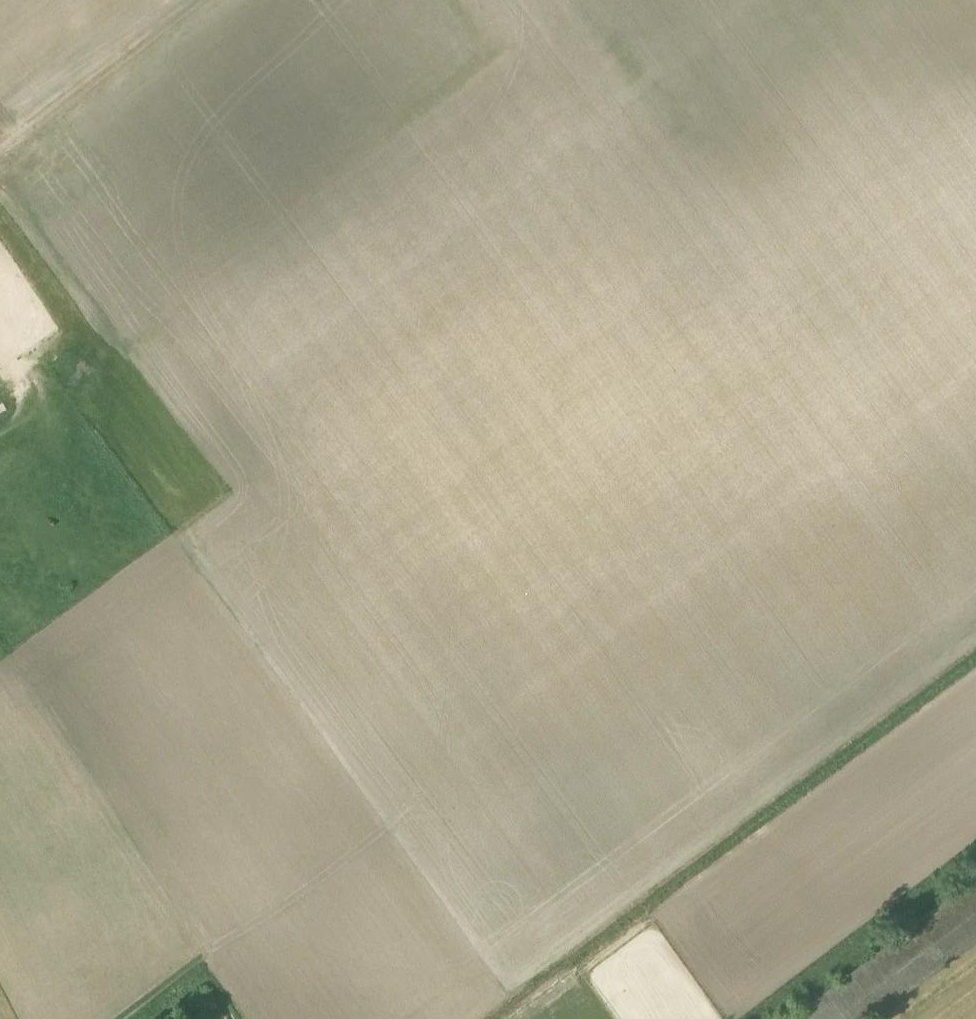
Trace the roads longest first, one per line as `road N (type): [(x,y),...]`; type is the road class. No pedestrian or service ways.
road 1 (track): [(0,159),(206,0)]

